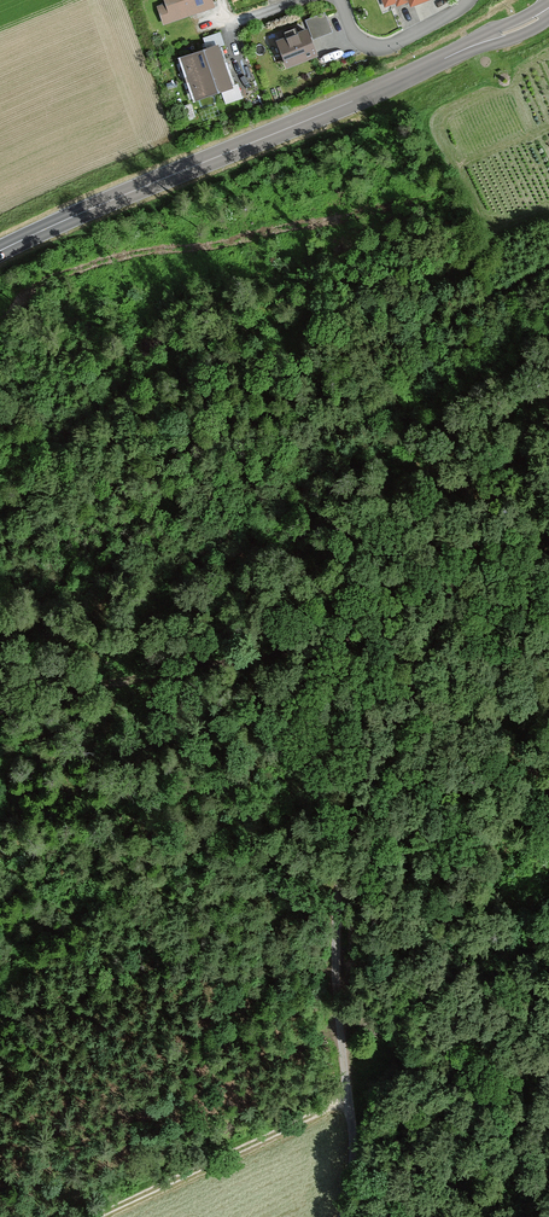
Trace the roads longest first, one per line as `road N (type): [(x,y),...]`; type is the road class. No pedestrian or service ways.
road 1 (track): [(548,421),(444,613),(371,774),(346,857),(335,936),(353,1149),(342,1216)]
road 2 (primary): [(0,245),(306,108),(548,10)]
road 3 (track): [(0,710),(444,613)]
road 4 (track): [(348,1100),(96,1216)]
road 5 (residential): [(341,0),(351,29),(376,46),(470,0)]

